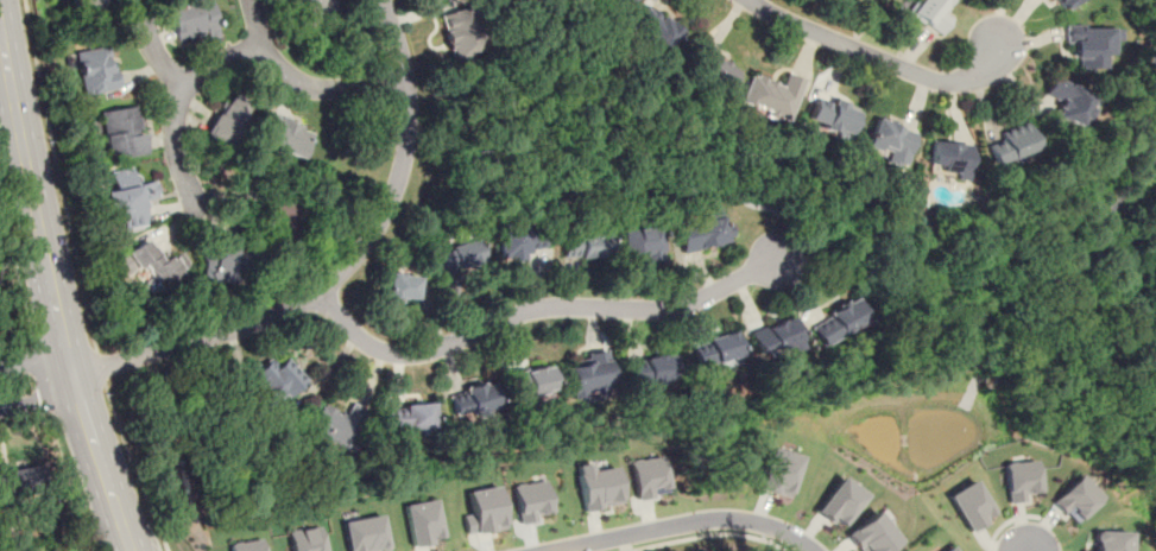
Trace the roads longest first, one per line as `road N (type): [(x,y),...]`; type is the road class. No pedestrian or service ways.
road 1 (residential): [(71,372),(247,328),(321,297),(397,190),(406,86),(382,0)]
road 2 (secondary): [(131,550),(71,372),(0,9)]
road 3 (residential): [(321,297),(353,335),(411,357),(520,309),(664,310),(788,251)]
road 4 (residential): [(748,0),(933,81),(967,80),(994,45)]
road 5 (residential): [(550,550),(722,518),(773,526),(812,550)]
road 6 (residential): [(260,46),(178,83),(175,157),(191,213)]
road 7 (residential): [(406,86),(307,86),(277,69),(260,46)]

